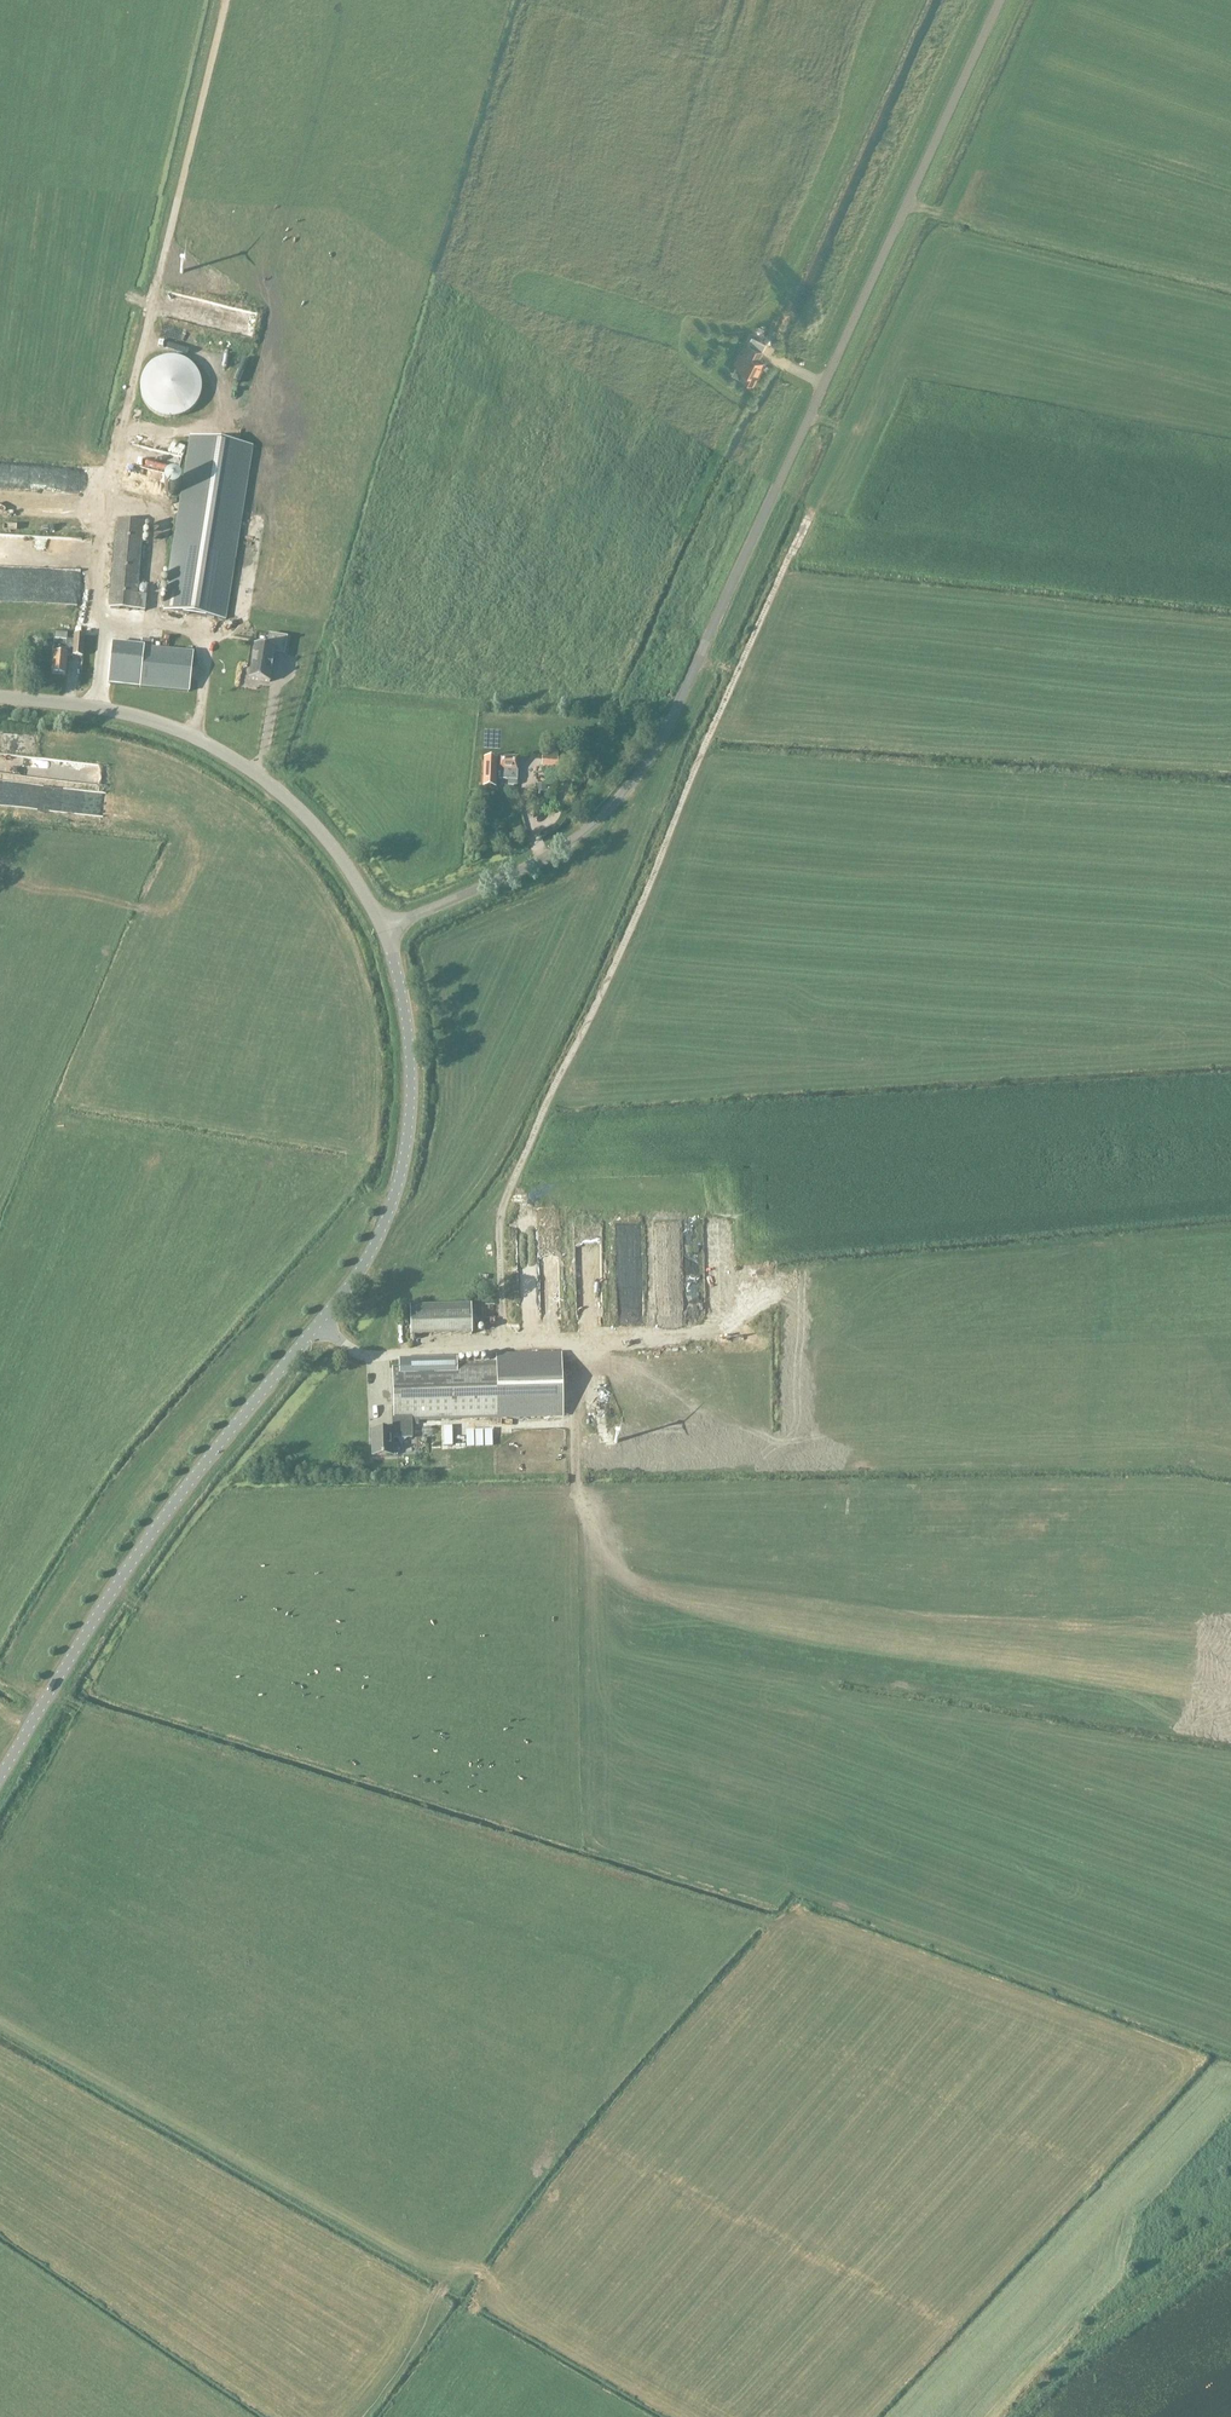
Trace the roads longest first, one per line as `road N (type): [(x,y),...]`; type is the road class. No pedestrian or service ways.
road 1 (unclassified): [(385,927),(473,895),(577,842),(629,790),(662,739),(1000,0)]
road 2 (tertiary): [(0,1776),(132,1560),(344,1299),(380,1235),(397,1191),(410,1108),(385,927)]
road 3 (track): [(93,711),(105,623),(107,475),(227,0)]
road 4 (tertiary): [(385,927),(308,822),(253,774),(186,734),(123,715),(0,698)]

